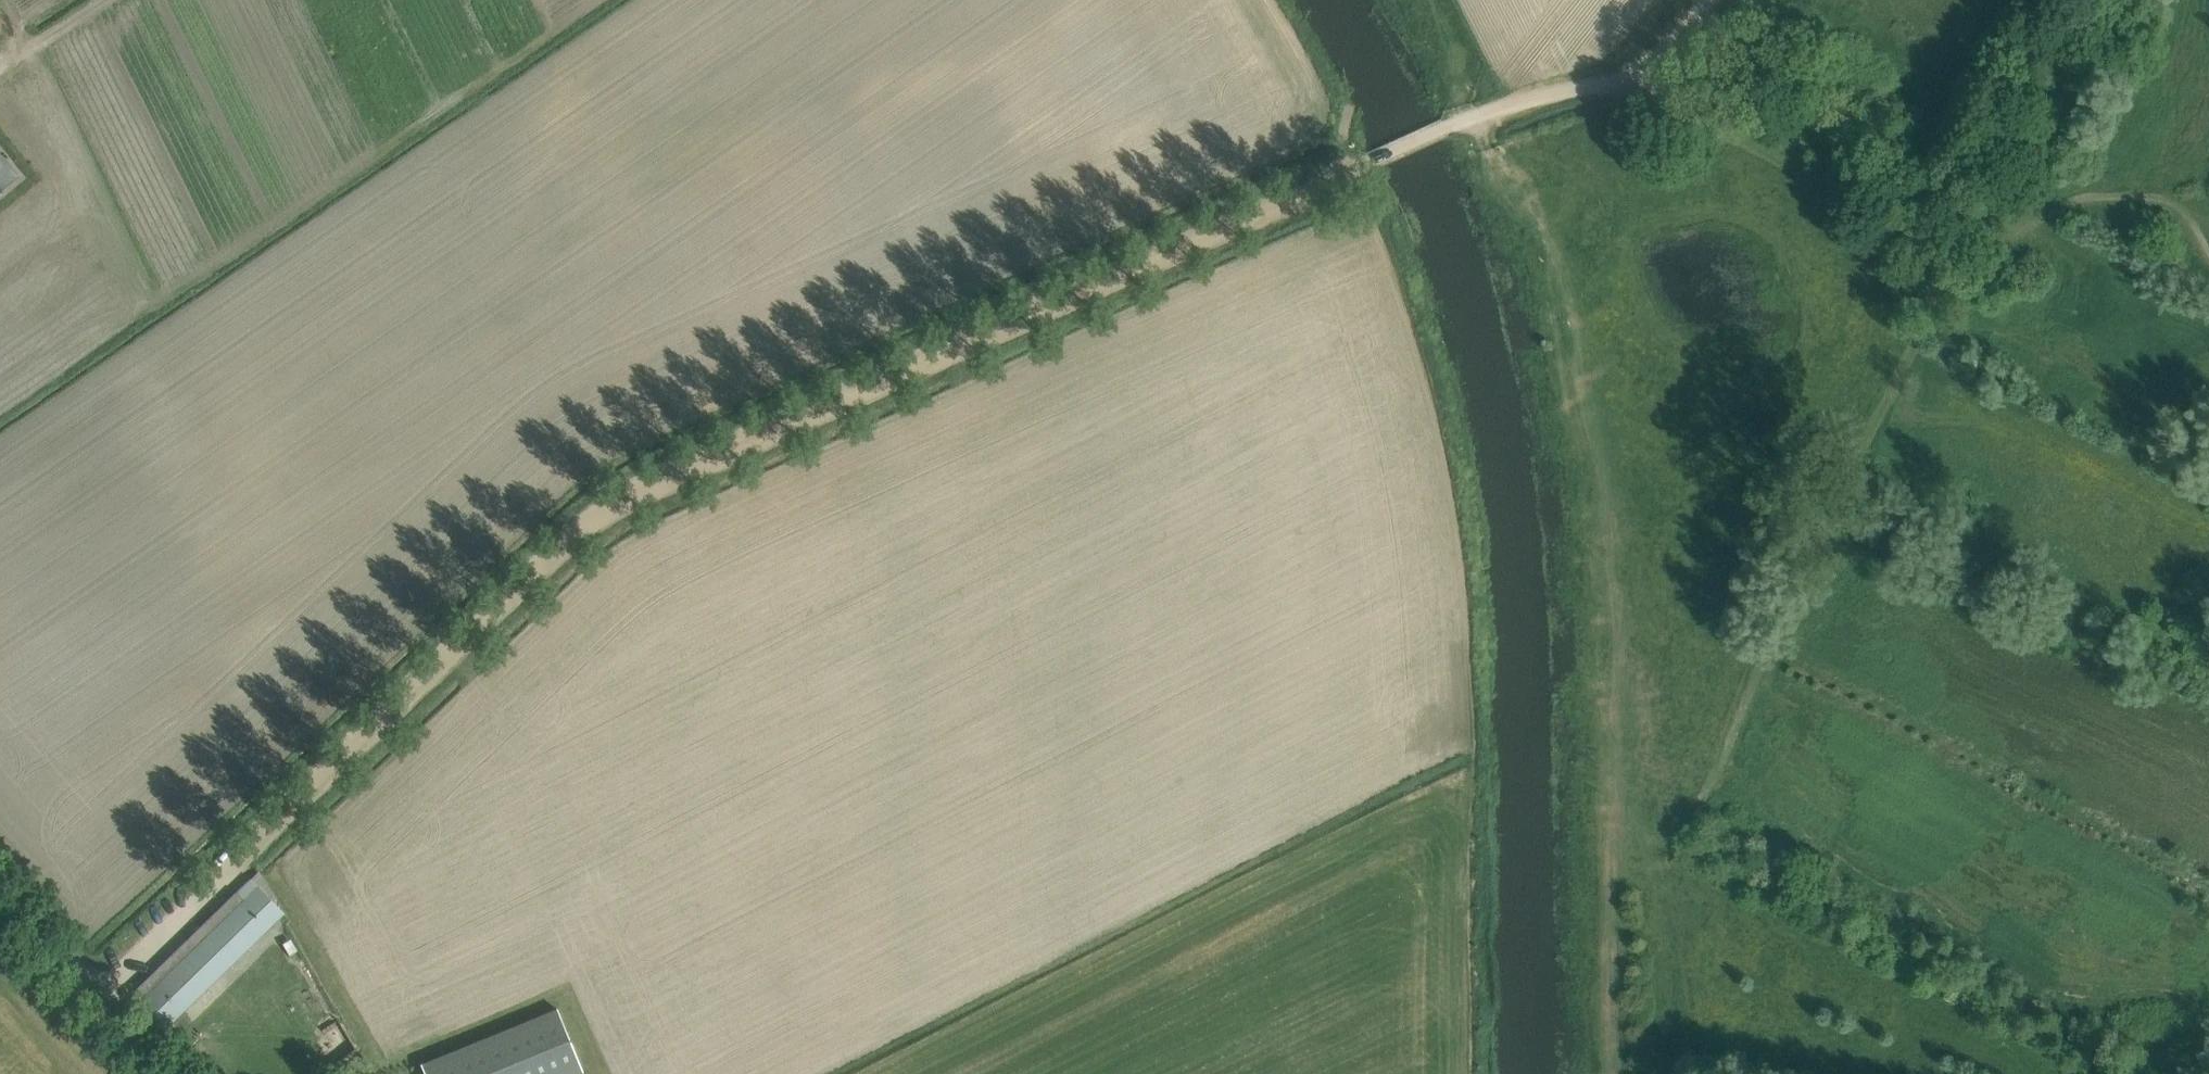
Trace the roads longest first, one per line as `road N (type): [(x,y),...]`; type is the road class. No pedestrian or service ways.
road 1 (track): [(1442,132),(591,520),(102,991)]
road 2 (unclassified): [(175,1073),(0,886)]
road 3 (track): [(1715,0),(1678,45),(1574,87)]

